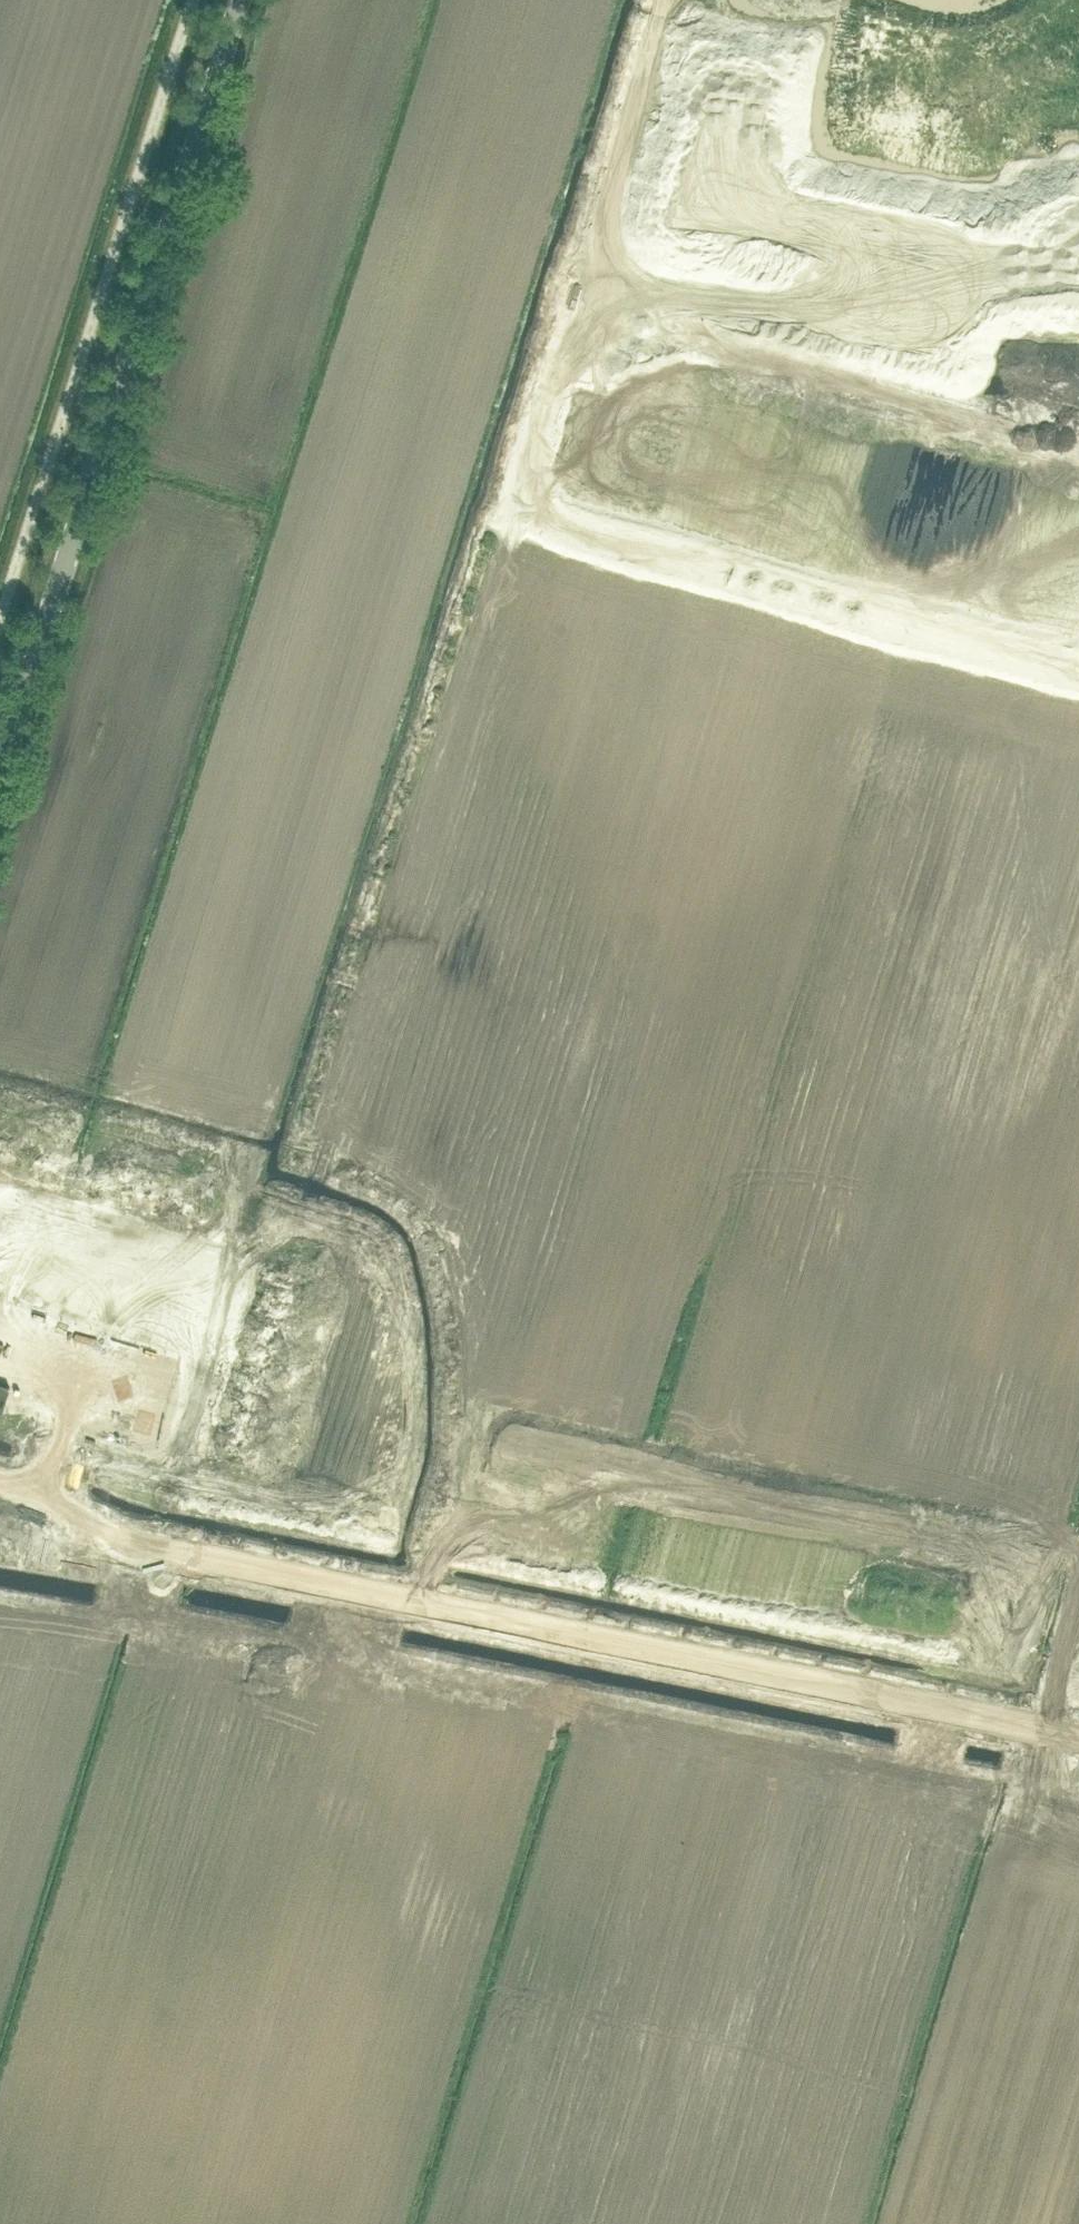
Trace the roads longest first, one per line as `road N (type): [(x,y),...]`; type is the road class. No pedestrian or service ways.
road 1 (unclassified): [(0,1482),(153,1550),(1078,1738)]
road 2 (tertiary): [(0,764),(237,0)]

